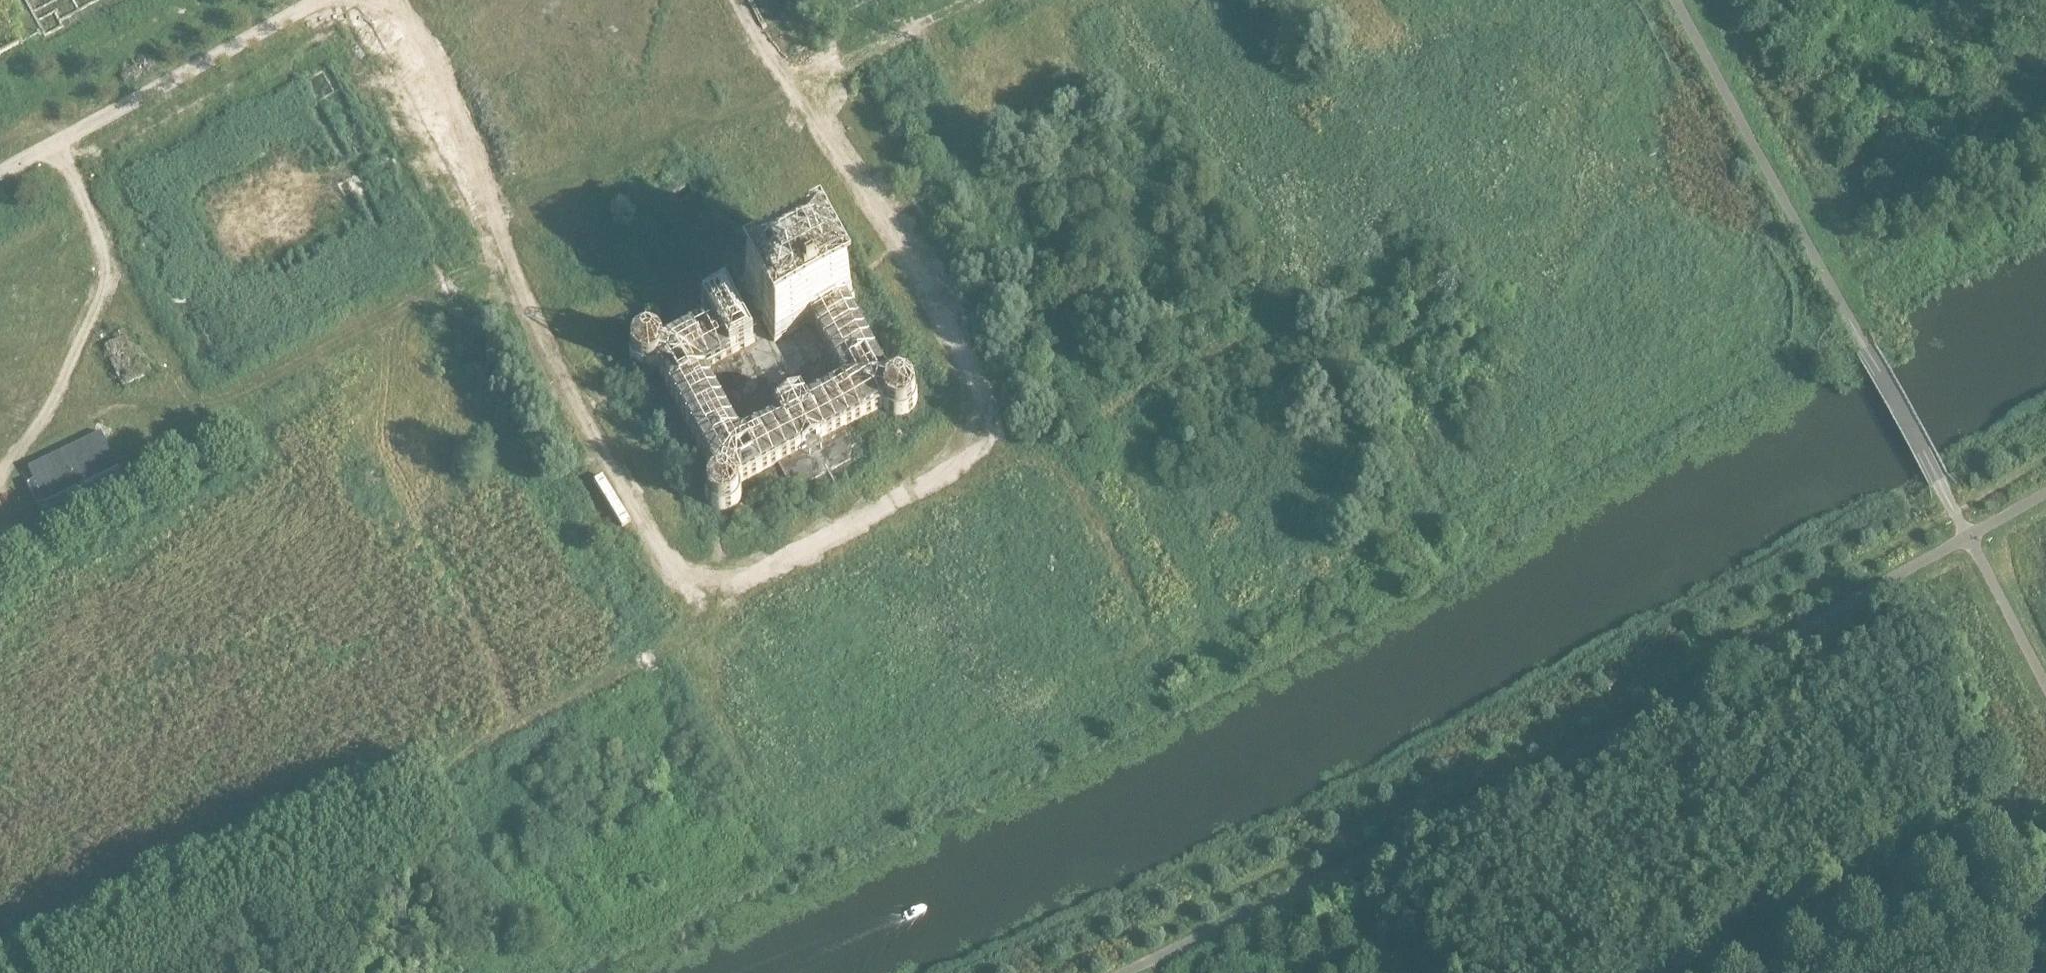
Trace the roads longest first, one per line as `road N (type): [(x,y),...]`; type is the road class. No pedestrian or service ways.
road 1 (track): [(784,72),(828,119),(985,378),(986,418),(976,457),(739,579),(685,568),(631,510),(512,273),(446,74),(382,0)]
road 2 (track): [(784,72),(968,0)]

